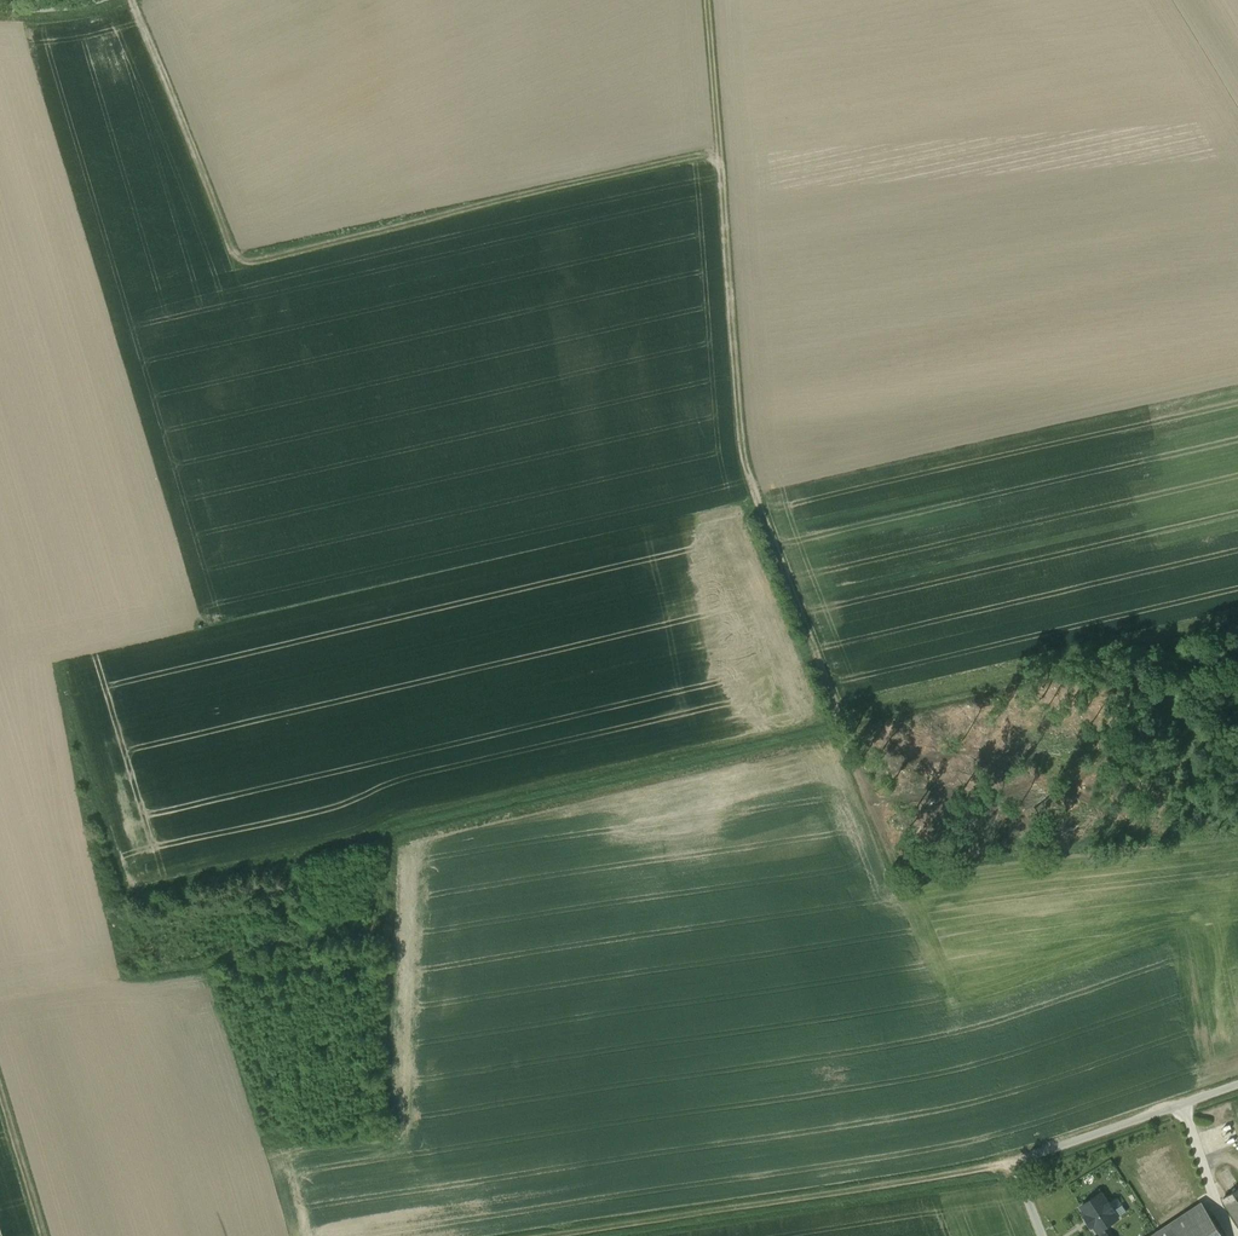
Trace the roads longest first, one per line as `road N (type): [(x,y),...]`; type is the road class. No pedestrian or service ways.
road 1 (track): [(718,145),(245,253),(231,240),(131,0)]
road 2 (track): [(835,717),(752,493),(742,439),(706,0)]
road 3 (track): [(1010,1160),(532,1235)]
road 4 (unclassified): [(1237,1084),(1010,1160),(1039,1235)]
road 5 (track): [(41,1235),(0,1101)]

